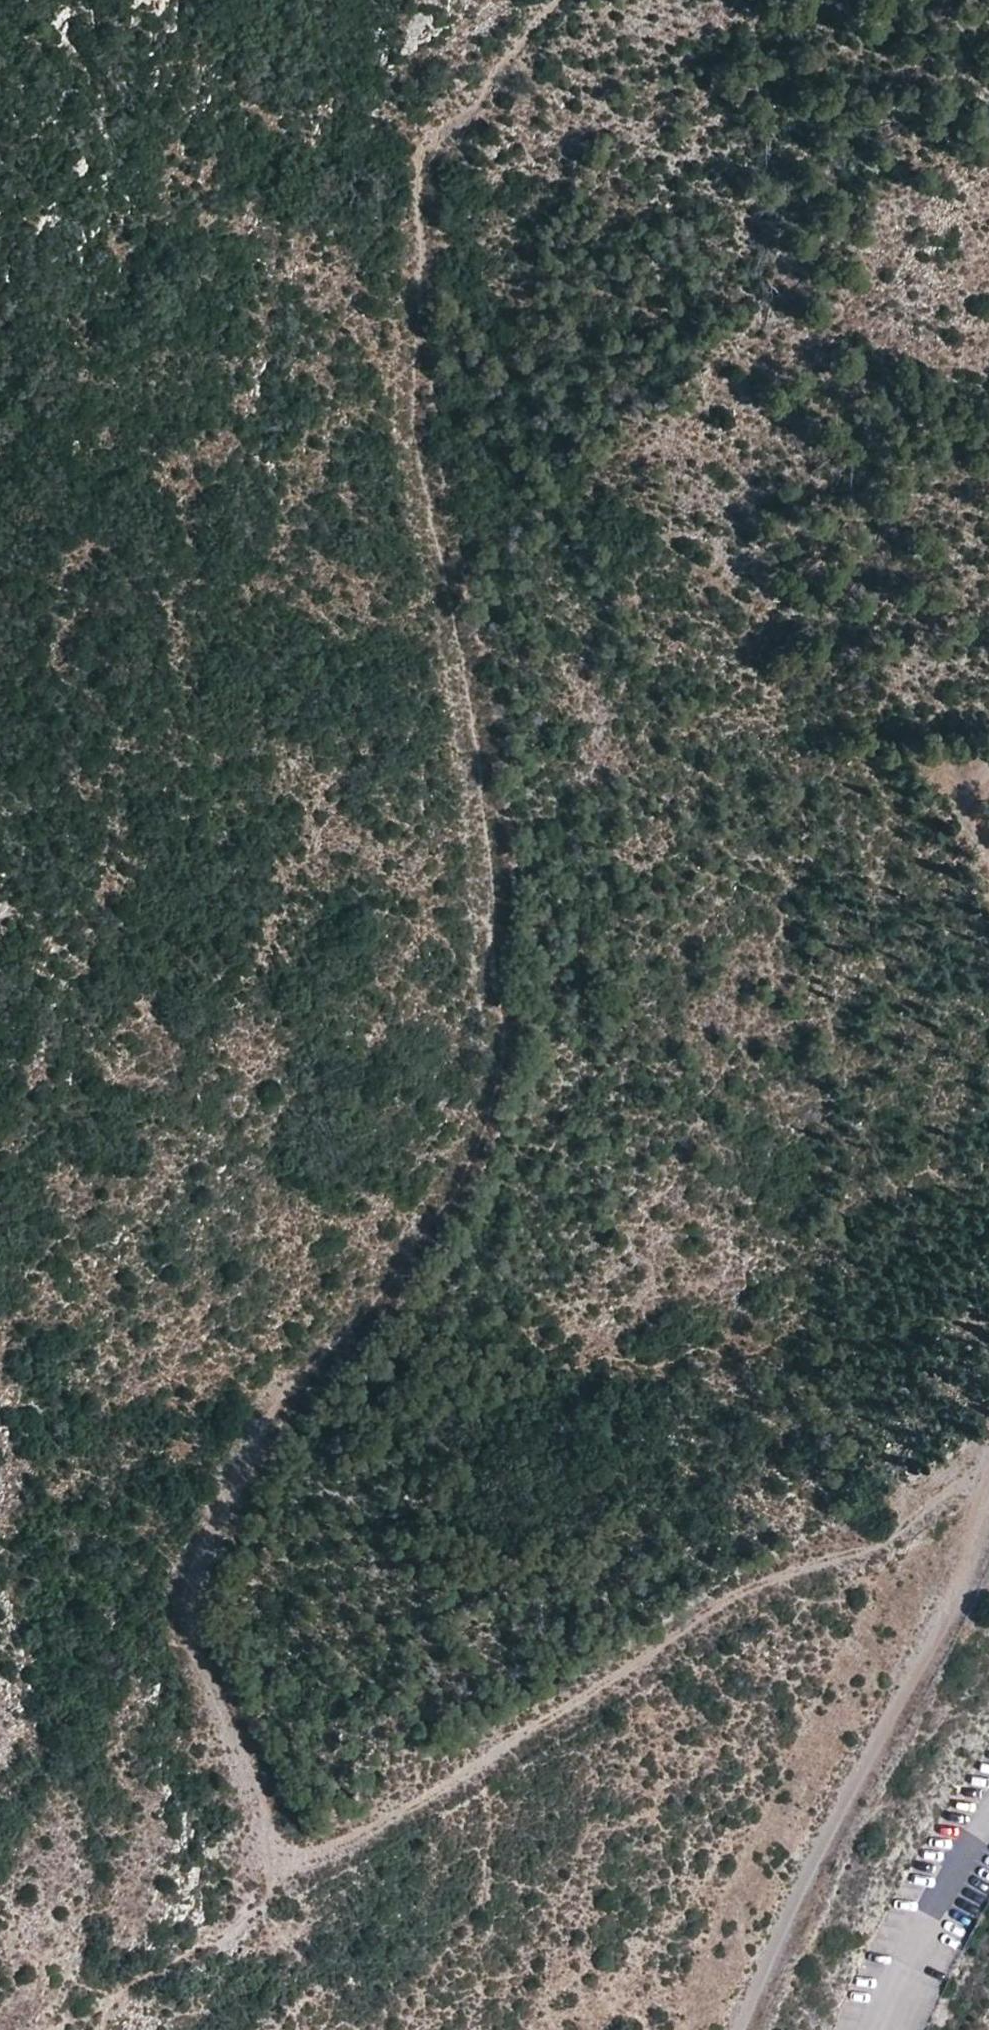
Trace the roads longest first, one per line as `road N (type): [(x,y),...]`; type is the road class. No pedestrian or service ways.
road 1 (track): [(988,1461),(882,1545),(729,1596),(360,1838),(273,1873),(245,1766),(181,1610),(204,1537),(246,1447),(340,1343)]
road 2 (track): [(837,1558),(938,1627),(832,1815),(741,2029)]
road 3 (track): [(988,1508),(938,1627)]

